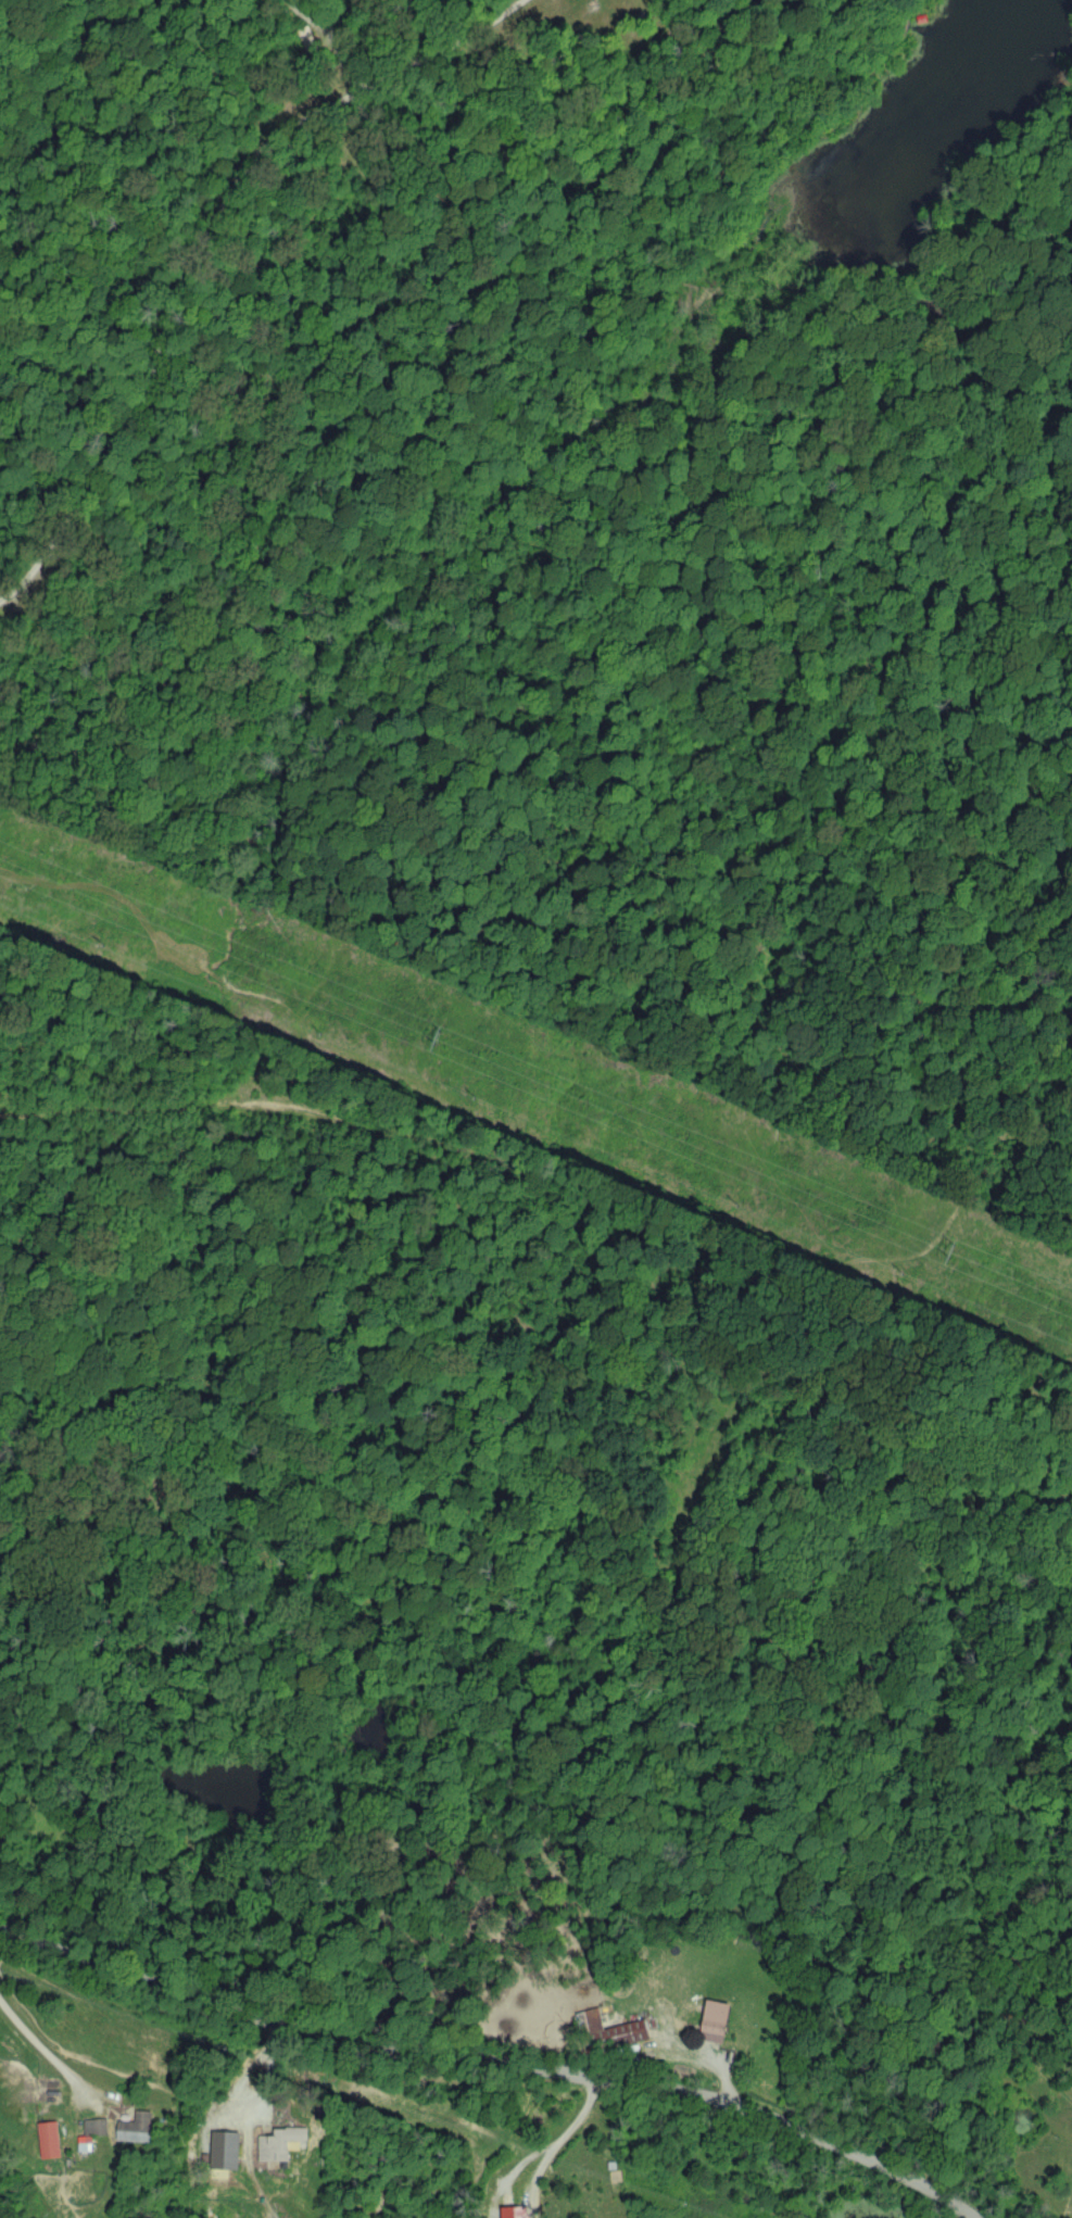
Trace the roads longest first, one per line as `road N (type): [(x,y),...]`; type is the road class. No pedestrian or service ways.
road 1 (tertiary): [(980,2217),(874,2160),(734,2105),(275,2021),(0,1928)]
road 2 (residential): [(0,603),(39,567),(152,376),(180,279),(266,139),(453,50),(511,0)]

